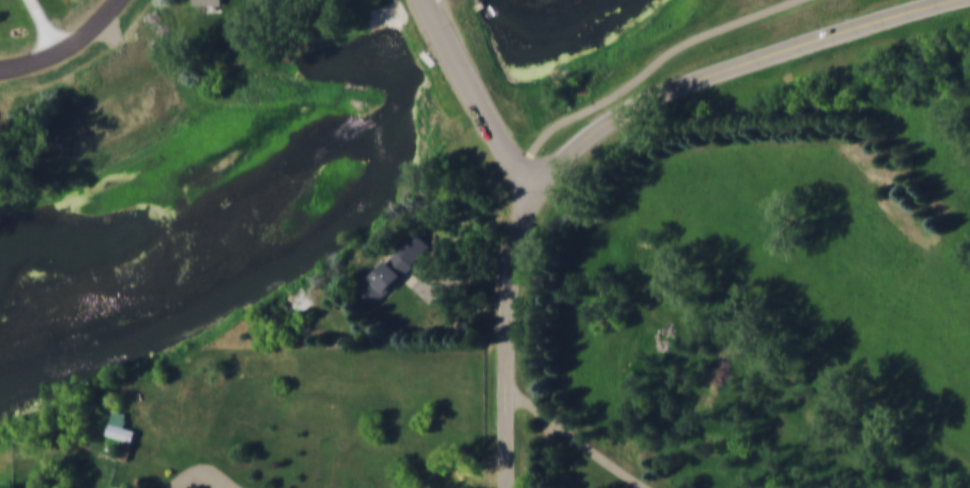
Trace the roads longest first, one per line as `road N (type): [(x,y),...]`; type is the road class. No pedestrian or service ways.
road 1 (residential): [(534,198),(588,137),(625,112),(961,0)]
road 2 (residential): [(507,487),(508,291),(534,198)]
road 3 (residential): [(534,198),(425,0)]
road 4 (residential): [(120,0),(78,42),(0,72)]

